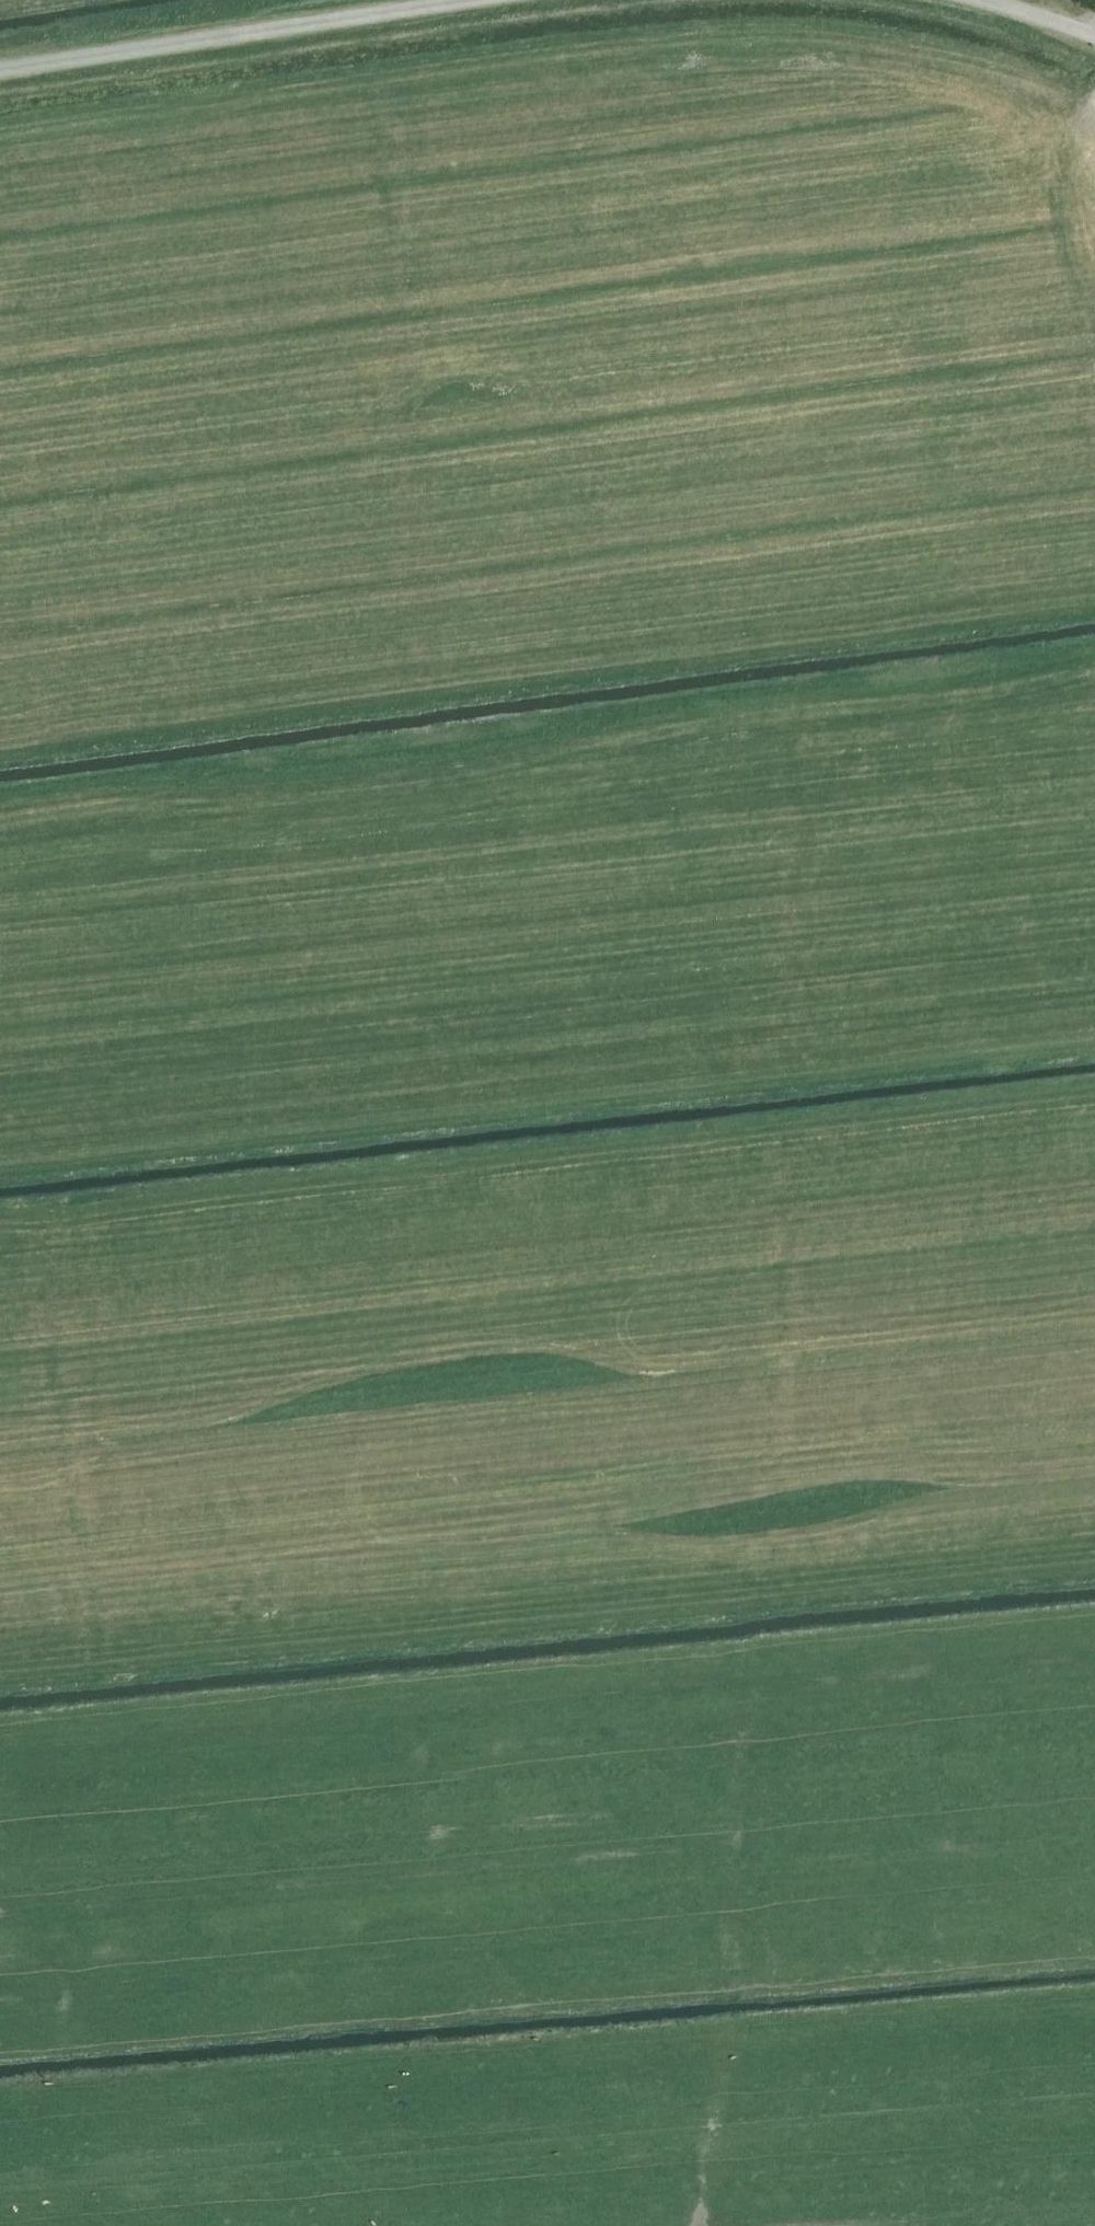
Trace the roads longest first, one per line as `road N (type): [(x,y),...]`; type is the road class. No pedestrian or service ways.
road 1 (unclassified): [(537,0),(0,71)]
road 2 (unclassified): [(1094,45),(956,0)]

